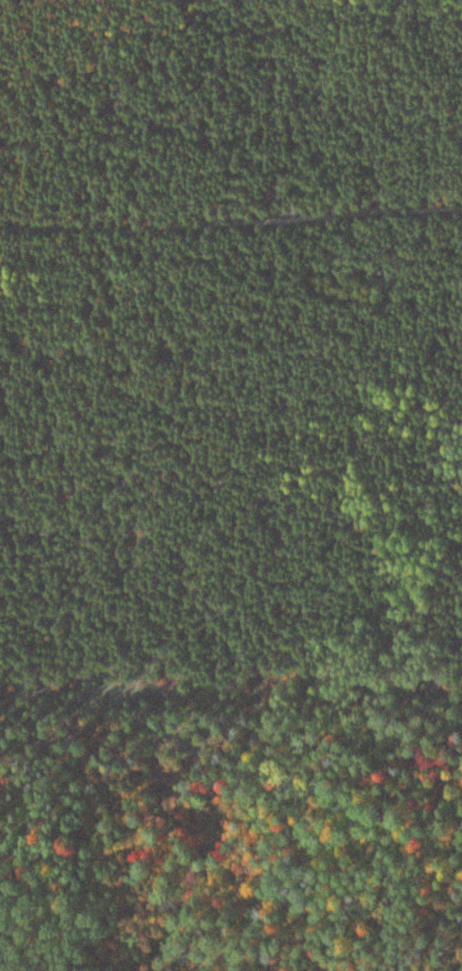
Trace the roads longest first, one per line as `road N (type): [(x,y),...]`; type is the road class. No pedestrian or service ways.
road 1 (track): [(0,221),(461,205)]

